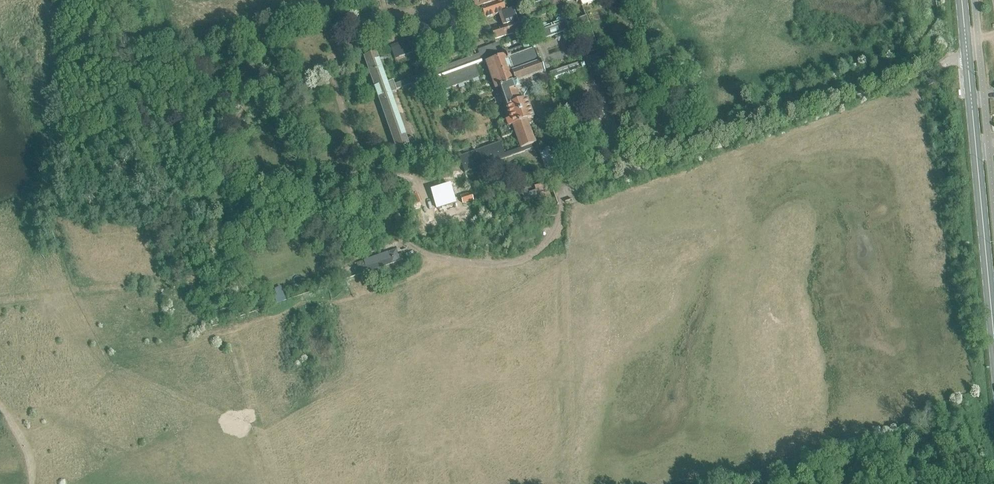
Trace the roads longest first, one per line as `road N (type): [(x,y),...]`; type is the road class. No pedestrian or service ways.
road 1 (secondary): [(993,335),(963,0)]

